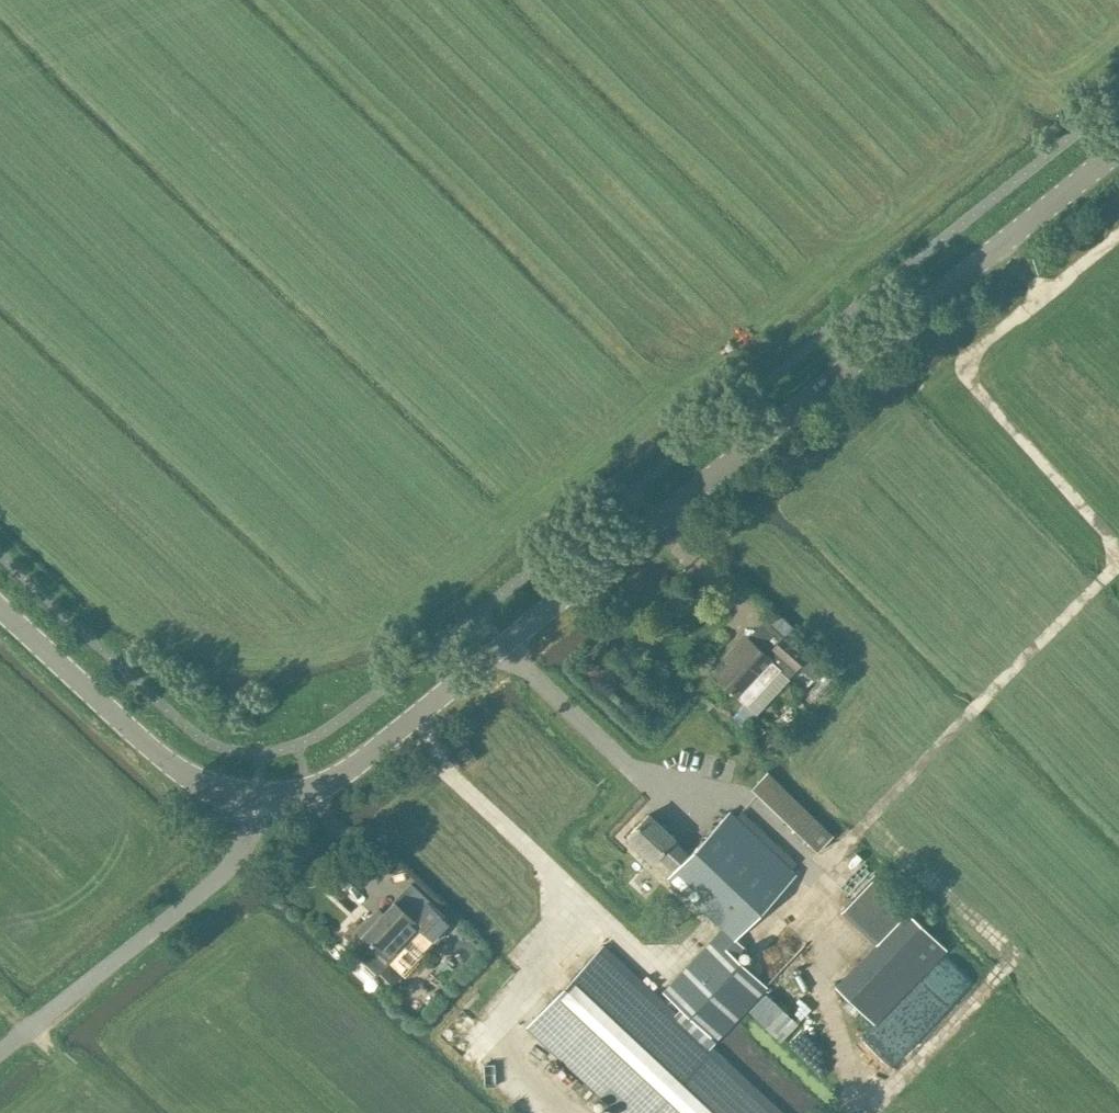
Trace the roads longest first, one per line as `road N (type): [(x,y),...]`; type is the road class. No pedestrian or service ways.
road 1 (tertiary): [(258,801),(300,796),(347,774),(1118,151)]
road 2 (unclassified): [(258,801),(230,869),(0,1051)]
road 3 (tertiary): [(258,801),(170,766),(0,608)]

